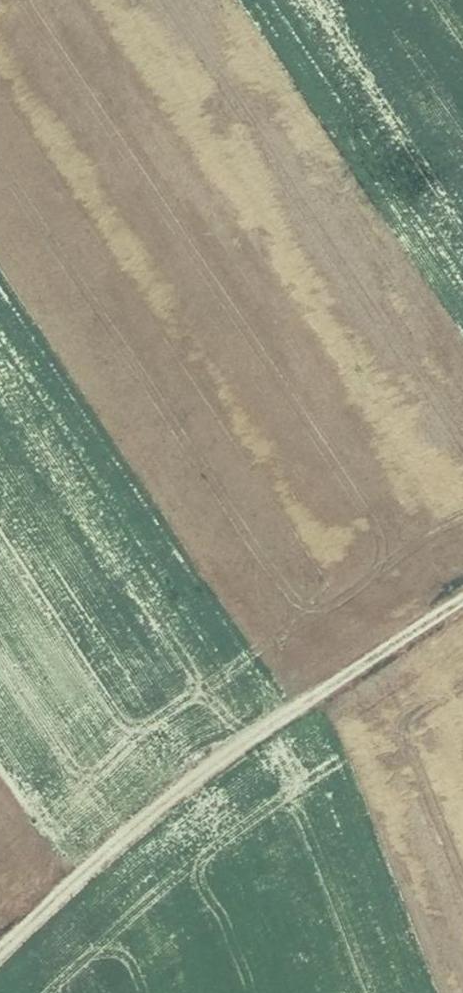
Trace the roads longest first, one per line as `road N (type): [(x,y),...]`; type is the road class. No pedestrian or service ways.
road 1 (track): [(462,597),(199,773),(0,945)]

